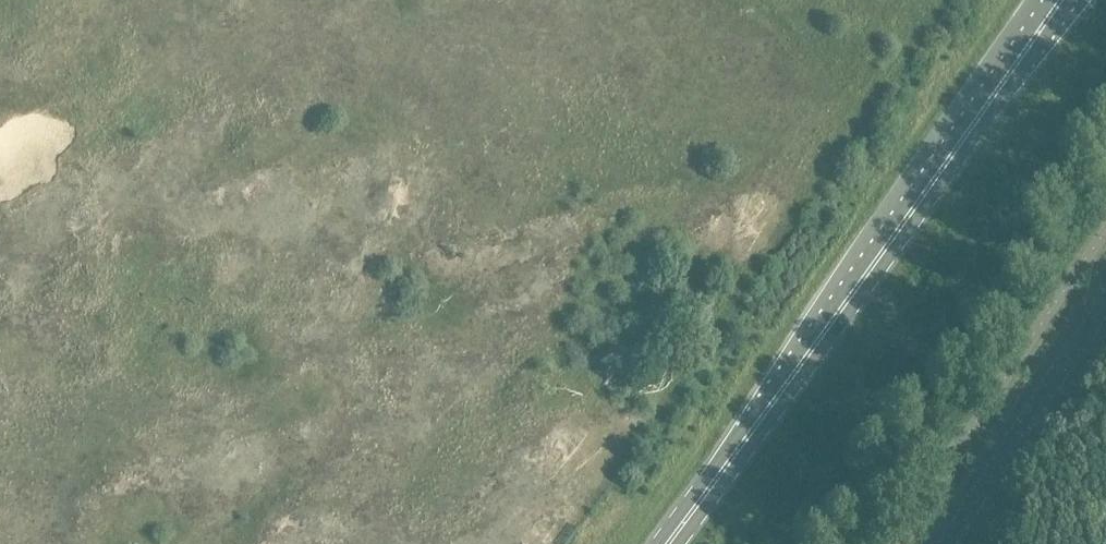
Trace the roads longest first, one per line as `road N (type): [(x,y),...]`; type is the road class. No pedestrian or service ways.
road 1 (primary): [(1061,0),(662,543)]
road 2 (tertiary): [(949,543),(1105,305)]

